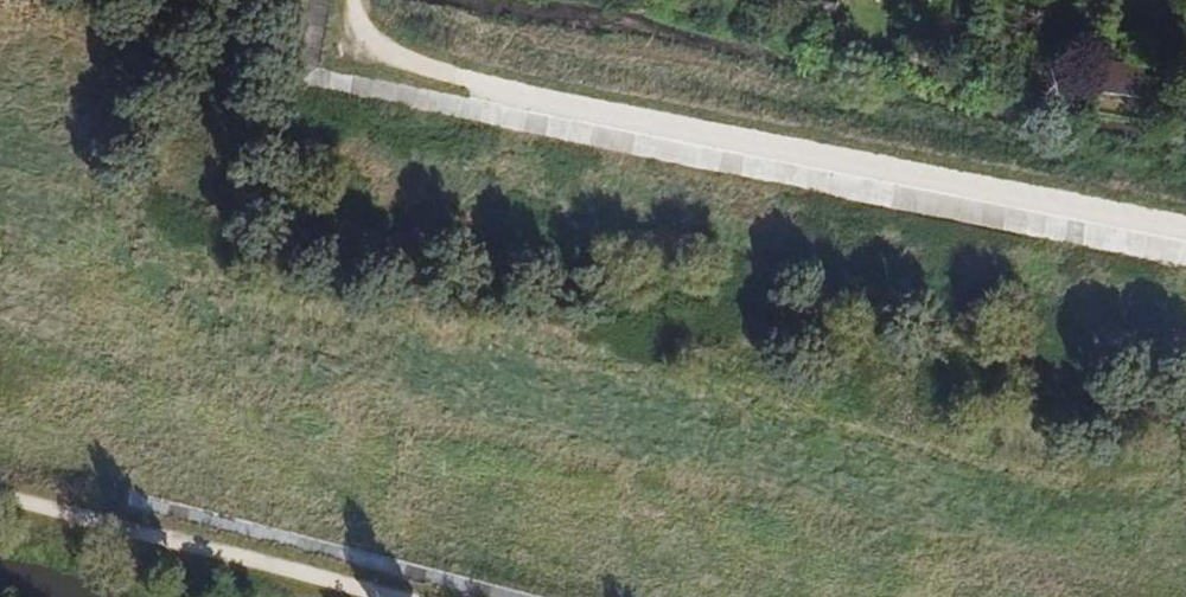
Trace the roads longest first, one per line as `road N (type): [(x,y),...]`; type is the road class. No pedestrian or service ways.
road 1 (track): [(1185,223),(462,79),(379,46),(358,23),(353,0)]
road 2 (track): [(0,496),(385,596)]

